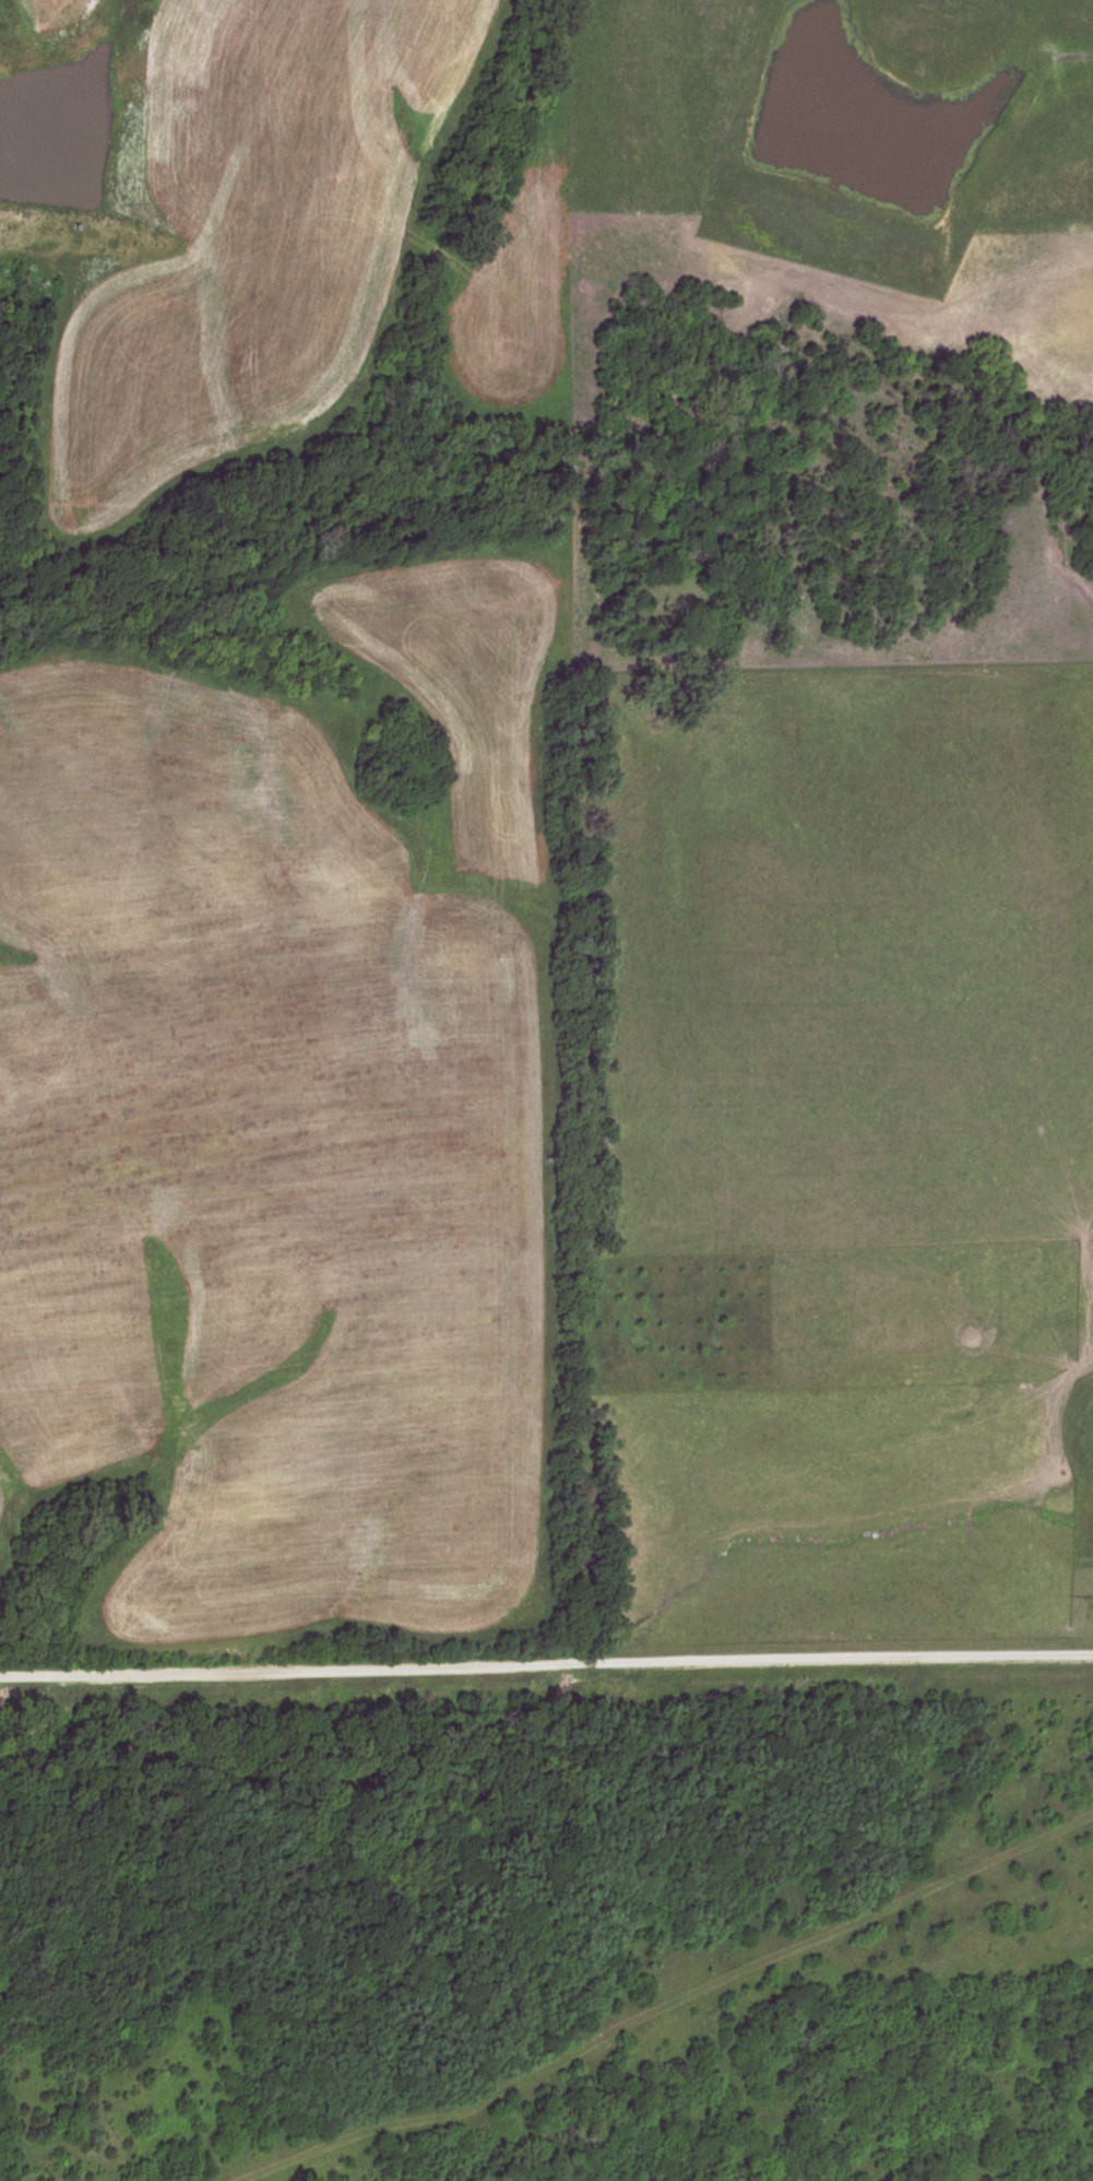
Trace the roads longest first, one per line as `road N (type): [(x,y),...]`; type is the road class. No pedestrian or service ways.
road 1 (residential): [(1092,1660),(0,1675)]

